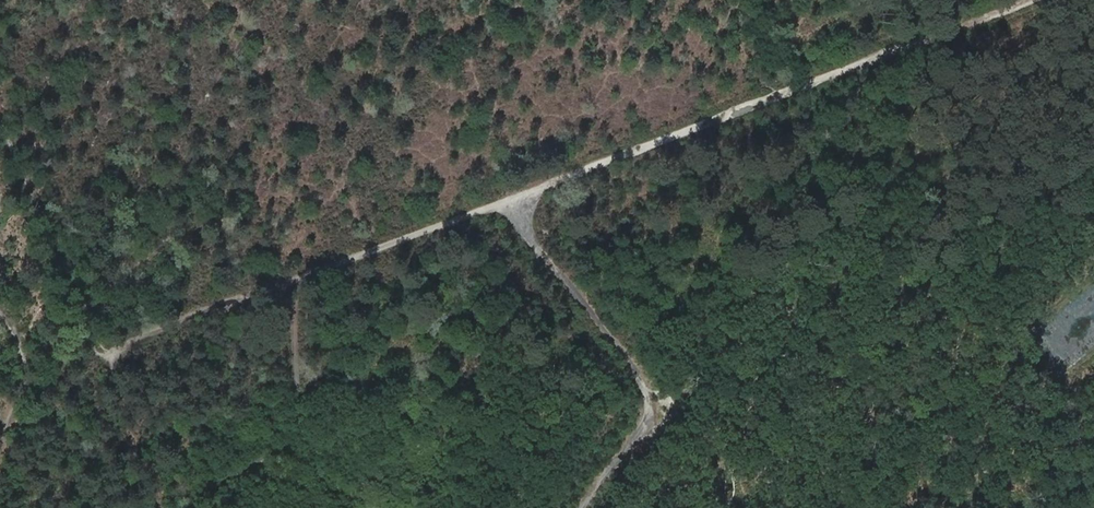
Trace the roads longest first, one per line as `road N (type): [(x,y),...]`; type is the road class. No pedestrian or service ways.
road 1 (track): [(1042,0),(179,320),(102,357)]
road 2 (track): [(588,507),(642,432),(652,400),(642,372),(535,248),(514,201)]
road 3 (track): [(295,280),(301,421),(189,507)]

